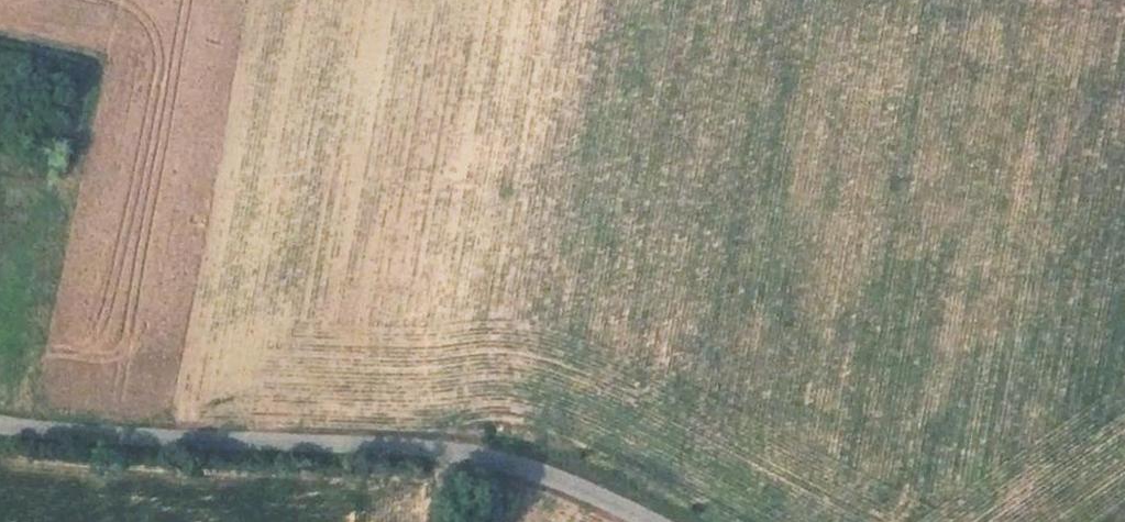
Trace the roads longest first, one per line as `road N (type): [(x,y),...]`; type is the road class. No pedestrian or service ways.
road 1 (unclassified): [(0,427),(473,454),(652,521)]

